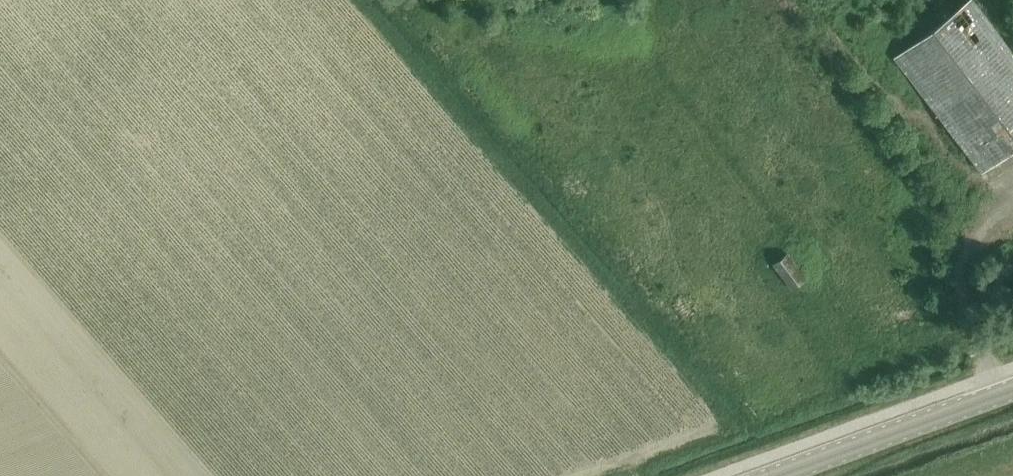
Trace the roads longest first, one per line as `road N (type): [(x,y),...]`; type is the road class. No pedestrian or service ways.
road 1 (secondary): [(777,475),(1012,391)]

